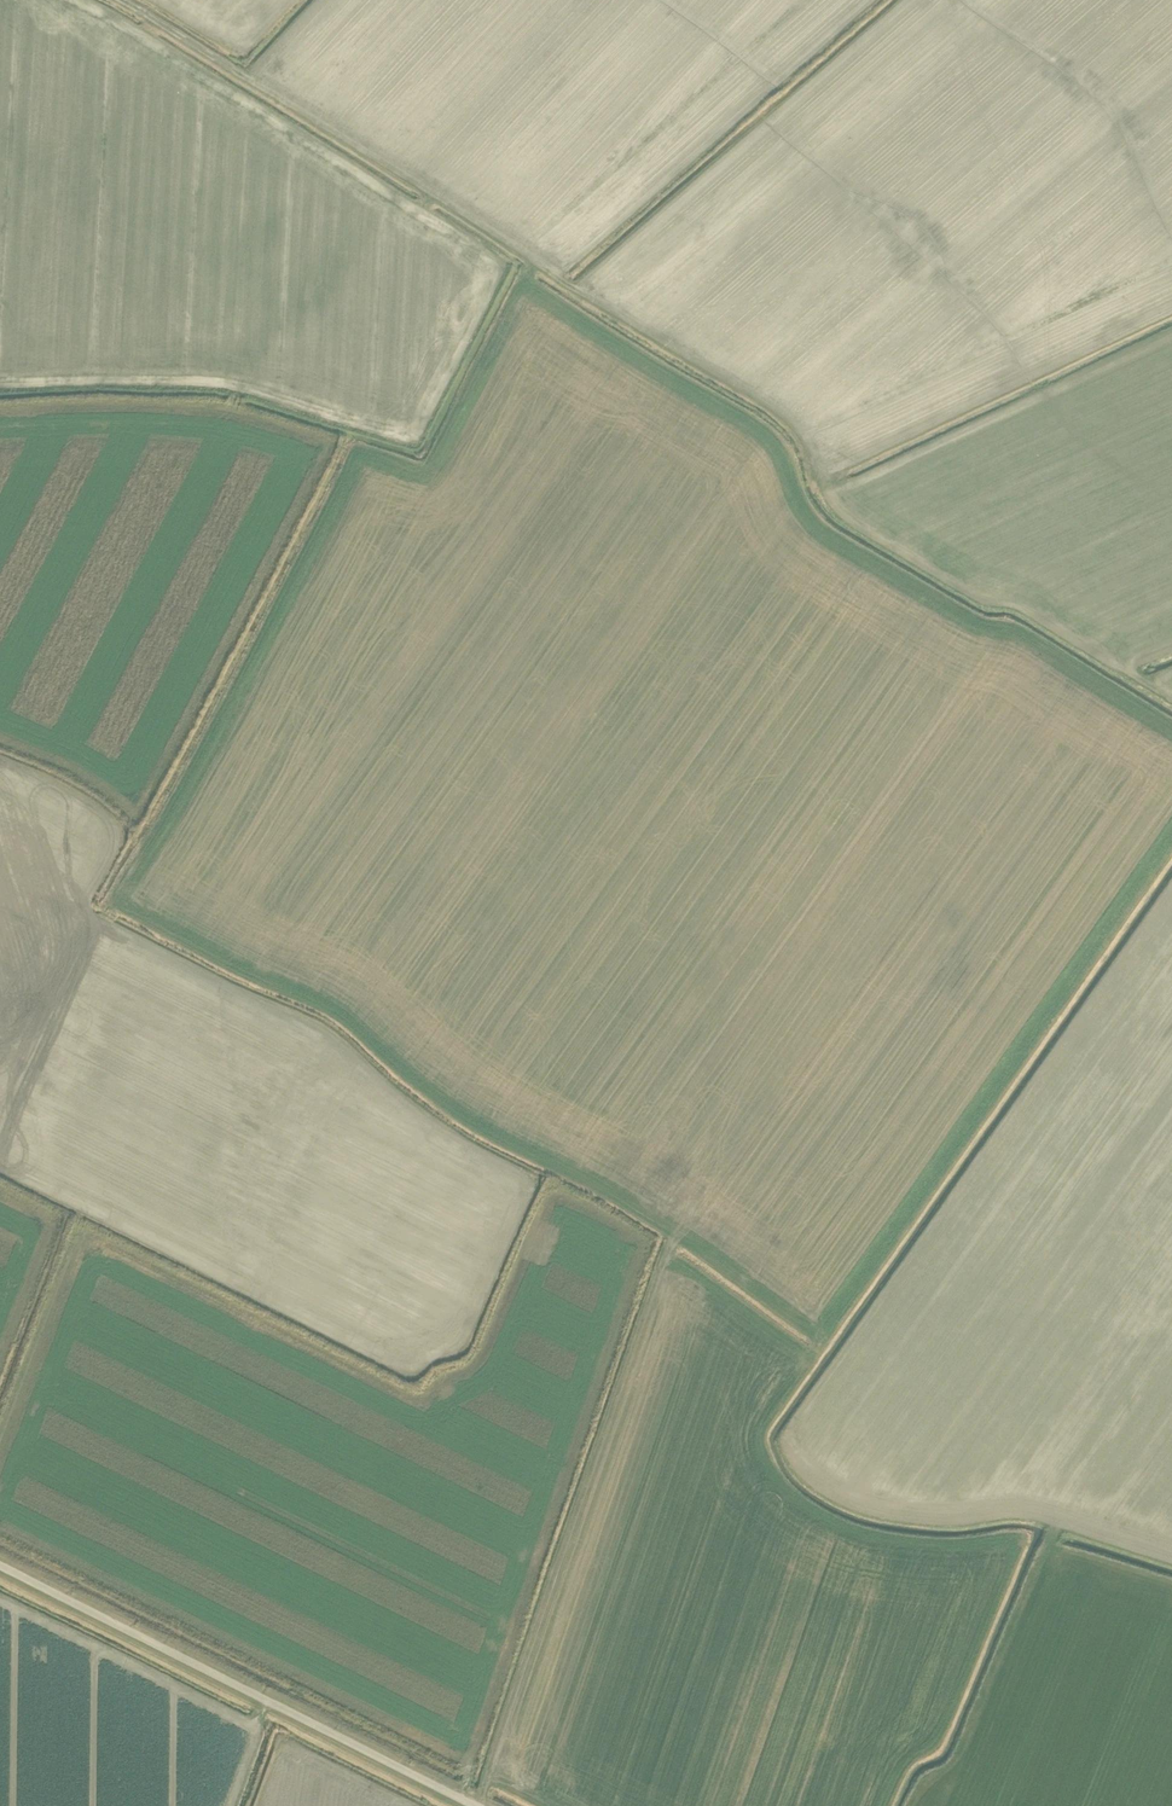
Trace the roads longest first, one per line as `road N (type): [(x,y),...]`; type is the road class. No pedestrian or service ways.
road 1 (unclassified): [(473,1805),(0,1567)]

